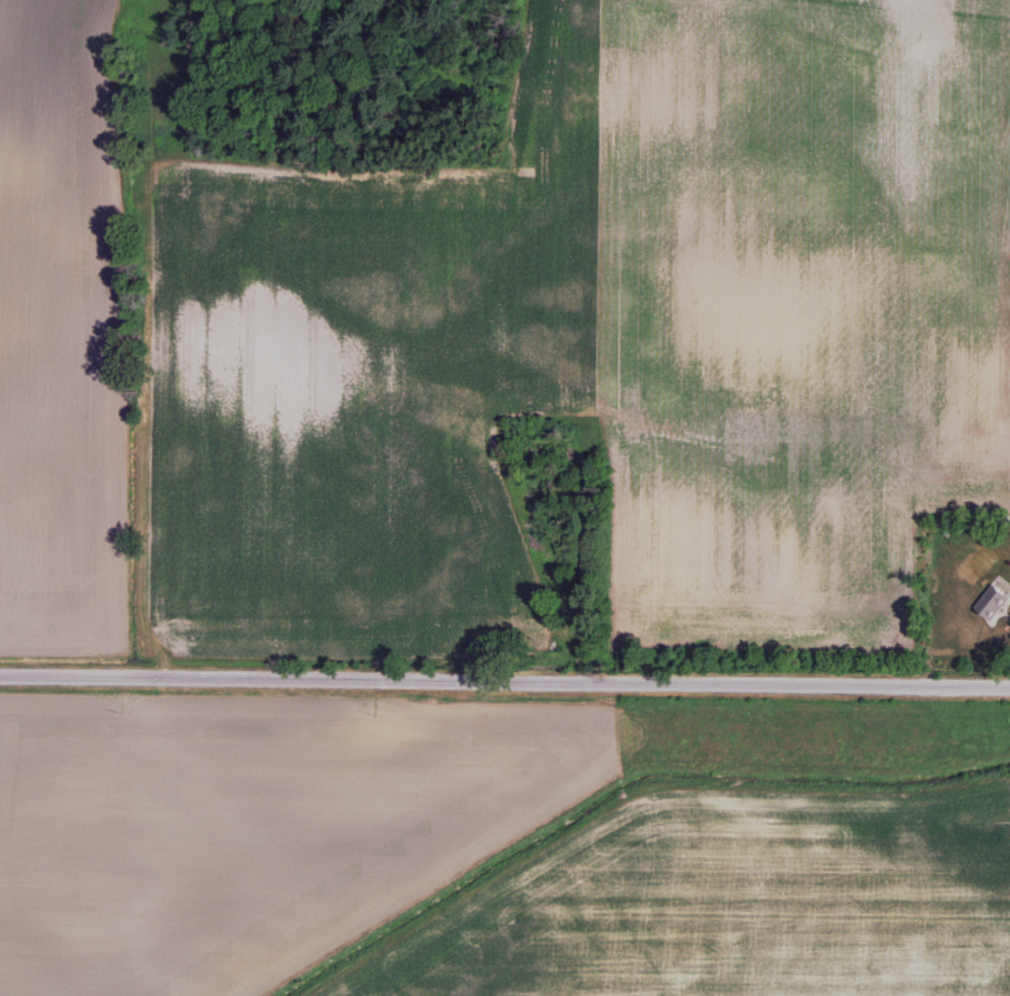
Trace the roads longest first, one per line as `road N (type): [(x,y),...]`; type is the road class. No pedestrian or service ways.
road 1 (residential): [(1009,681),(0,673)]

